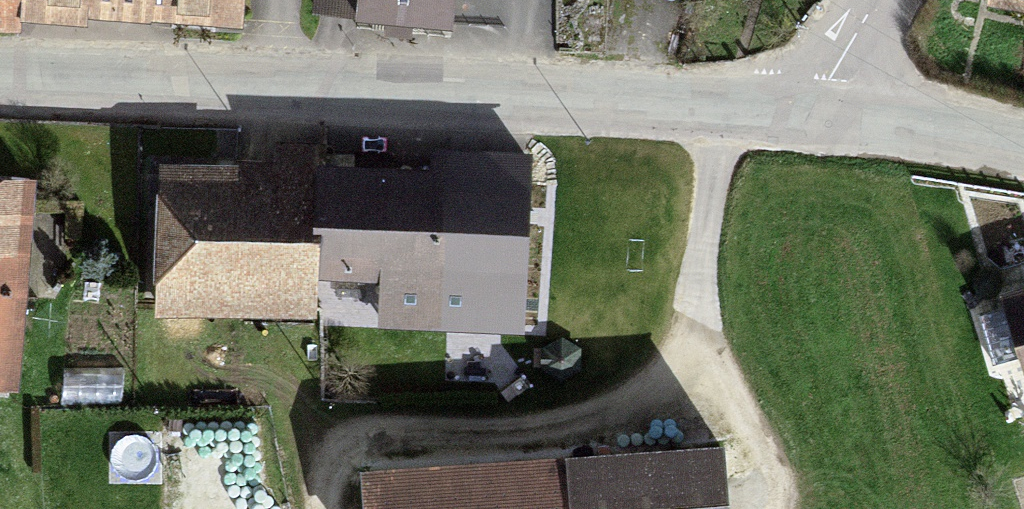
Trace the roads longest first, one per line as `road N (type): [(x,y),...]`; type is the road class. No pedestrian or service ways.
road 1 (tertiary): [(837,106),(0,81)]
road 2 (tertiary): [(1023,128),(837,106)]

